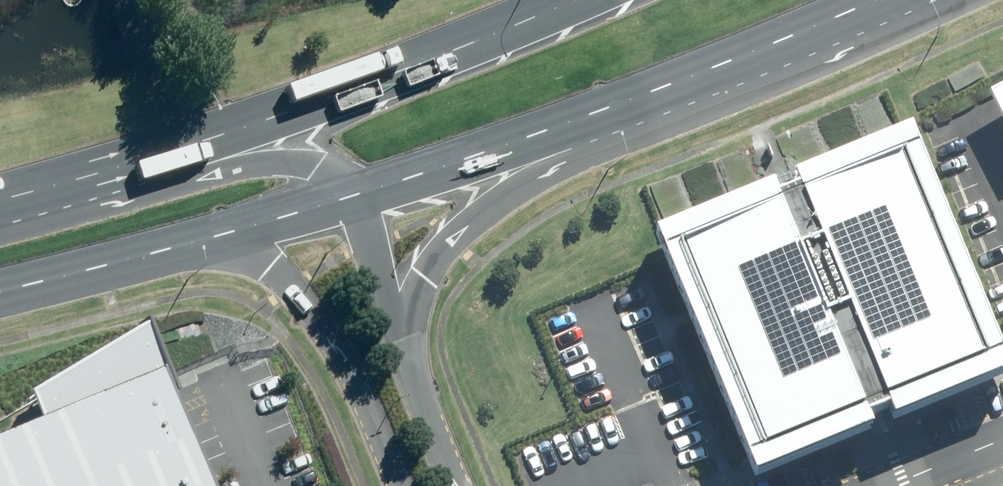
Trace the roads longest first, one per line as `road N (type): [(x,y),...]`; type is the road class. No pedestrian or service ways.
road 1 (primary): [(179,155),(581,0)]
road 2 (unclassified): [(401,485),(360,387),(294,296),(267,271),(186,246)]
road 3 (primary): [(615,109),(451,239),(428,266),(401,339)]
road 4 (primary): [(883,0),(615,109)]
road 5 (primary): [(615,109),(357,197)]
road 6 (primary): [(186,246),(0,299)]
road 7 (unclassified): [(179,155),(316,166),(357,197)]
road 8 (primary): [(0,205),(179,155)]
road 9 (primary): [(357,197),(186,246)]
road 10 (unclassified): [(401,339),(459,485)]
road 11 (unclassified): [(357,197),(401,339)]

